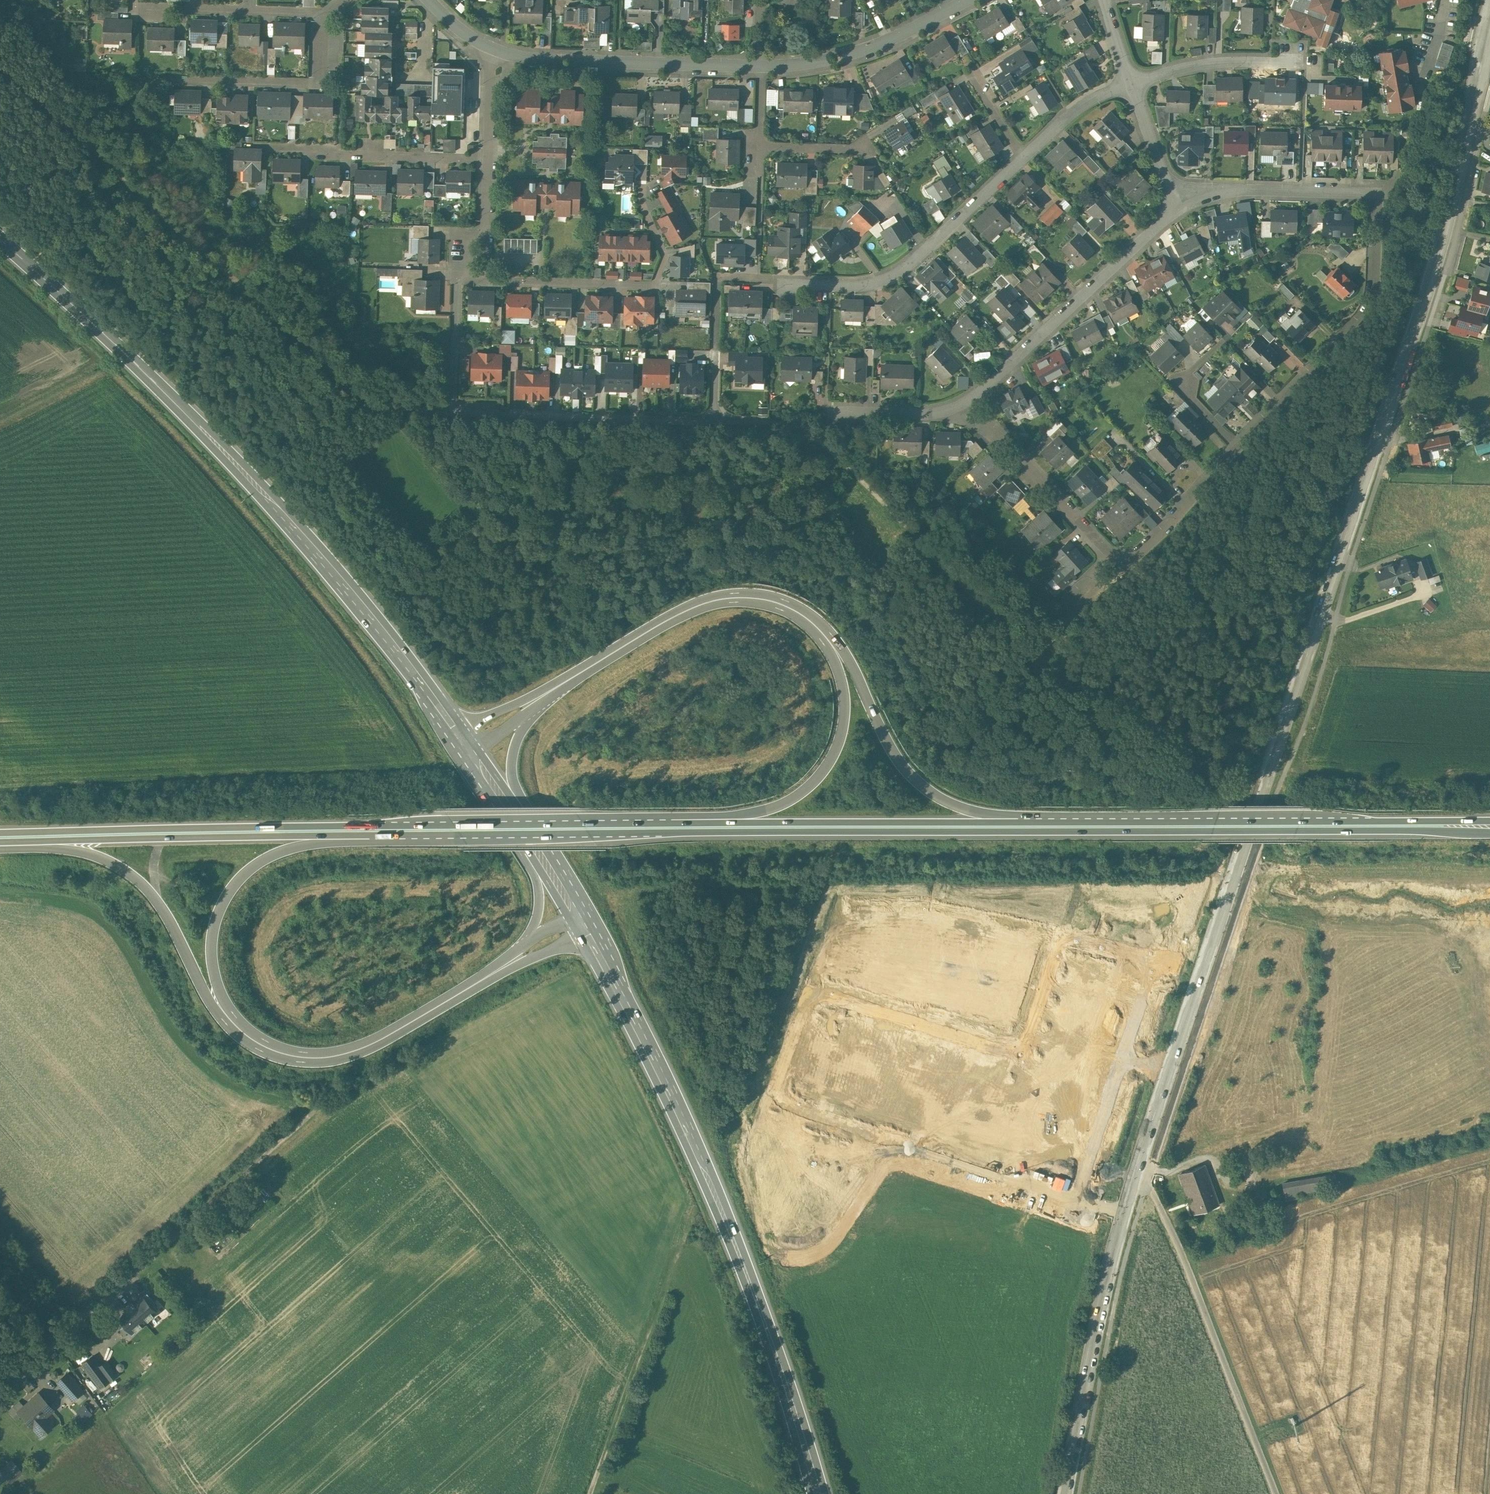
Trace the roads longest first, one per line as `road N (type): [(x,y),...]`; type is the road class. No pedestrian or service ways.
road 1 (secondary): [(1135,1174),(1421,308),(1489,22)]
road 2 (trunk): [(421,831),(1489,831)]
road 3 (trunk): [(1067,816),(974,808),(933,792),(891,748),(829,630),(789,601),(763,593),(691,602),(538,692),(455,728)]
road 4 (trunk): [(0,847),(83,850),(127,870),(160,904),(229,1024),(256,1046),(297,1060),(337,1059),(379,1045),(588,929)]
road 5 (primary): [(0,239),(270,499),(455,728)]
road 6 (trunk): [(522,948),(387,1031),(340,1050),(279,1045),(237,1016),(223,996),(212,938),(226,898),(252,866),(296,846),(395,841),(421,831)]
road 7 (residential): [(1184,201),(1220,189),(1373,193),(1373,291),(1368,313),(1343,341),(1122,562)]
road 8 (trunk): [(533,712),(657,629),(713,604),(775,606),(820,637),(844,707),(841,735),(814,782),(753,811),(652,820)]
road 9 (trunk): [(652,820),(0,830)]
road 10 (primary): [(588,929),(705,1167),(760,1305),(818,1493)]
road 11 (residential): [(467,280),(456,280),(454,412),(714,418),(715,342)]
road 12 (unclassified): [(318,1109),(0,1393)]
road 13 (trunk): [(1489,818),(1067,816)]
road 14 (trunk): [(0,839),(421,831)]
road 15 (trunk): [(1067,816),(652,820)]
road 16 (unclassified): [(1277,1493),(1186,1262),(1135,1174)]
road 17 (secondary): [(1065,1493),(1135,1174)]
road 18 (residential): [(1184,201),(966,400)]
road 19 (residential): [(1024,156),(901,271),(852,286),(781,284)]
road 20 (residential): [(486,281),(653,285),(664,255),(639,195)]
road 21 (residential): [(758,66),(559,60),(497,50)]
road 22 (residential): [(1122,562),(966,400)]
road 23 (residential): [(968,0),(839,59),(758,66)]
road 24 (residential): [(272,150),(487,161)]
road 25 (residential): [(318,17),(315,82),(174,80)]
road 26 (residential): [(758,66),(757,147),(867,150)]
road 27 (residential): [(318,17),(141,8)]
road 28 (residential): [(1130,83),(1200,64),(1293,63)]
road 29 (residential): [(966,400),(933,411),(833,411)]
road 30 (residential): [(1130,83),(1168,183),(1184,201)]
road 31 (residential): [(1130,83),(1069,114),(1024,156)]
road 32 (trunk): [(525,828),(513,766),(533,712)]

